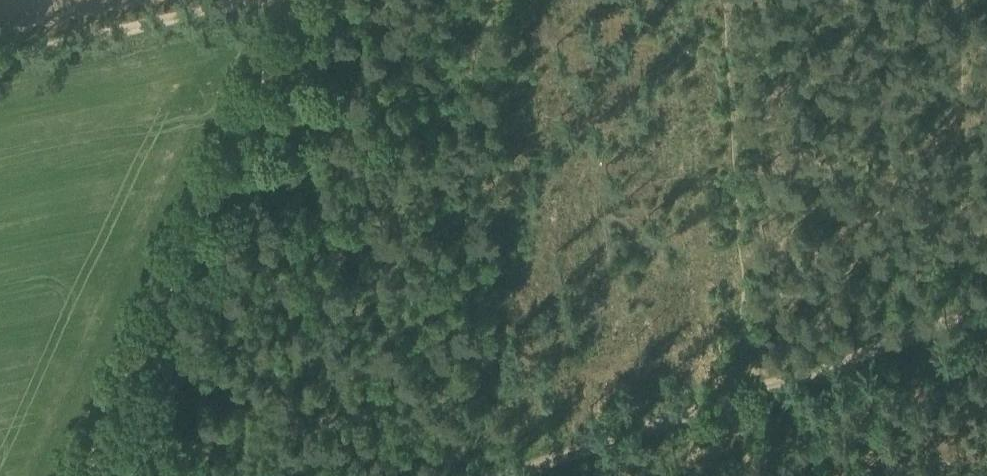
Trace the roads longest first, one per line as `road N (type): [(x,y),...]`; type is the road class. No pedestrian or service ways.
road 1 (track): [(88,475),(294,0)]
road 2 (track): [(986,300),(719,393)]
road 3 (track): [(248,0),(0,52)]
road 4 (track): [(719,393),(487,475)]

